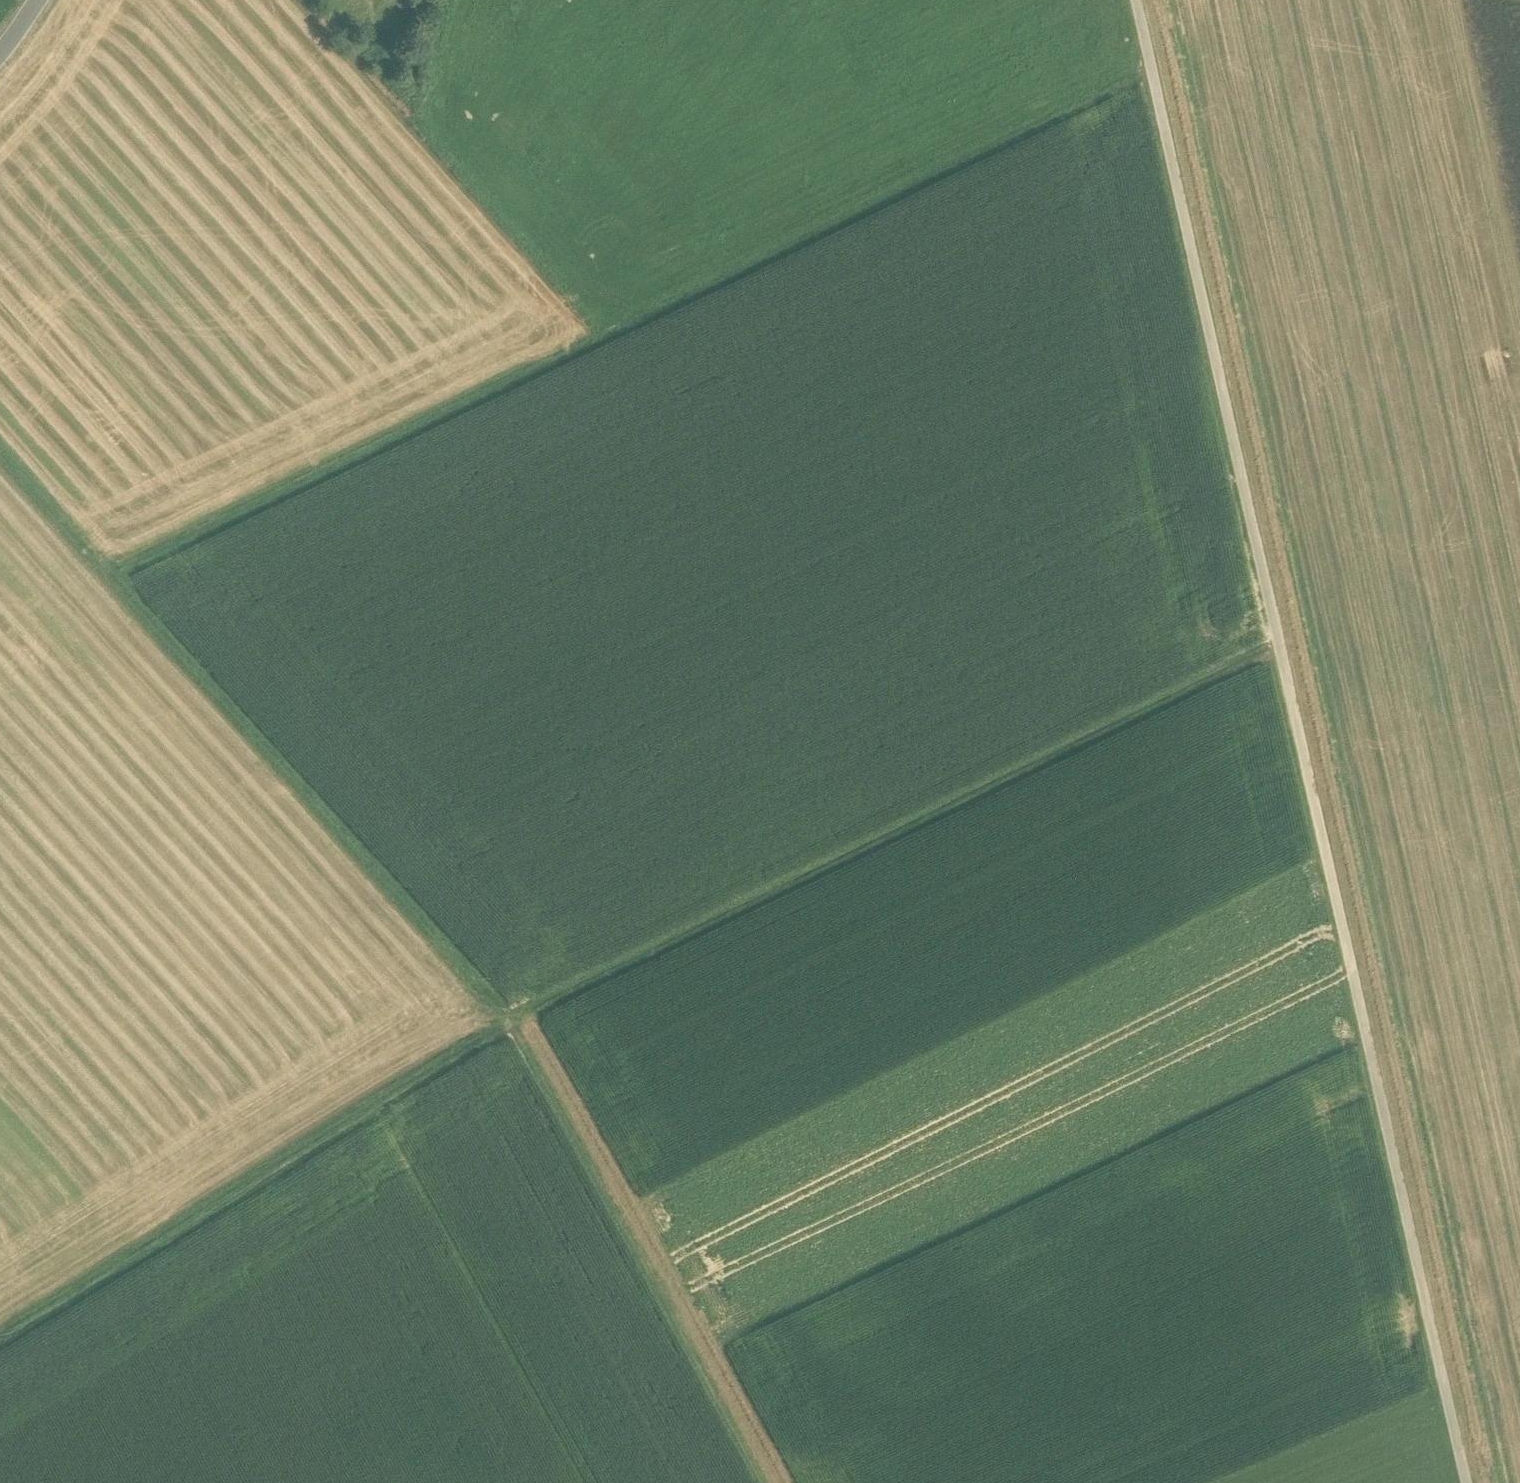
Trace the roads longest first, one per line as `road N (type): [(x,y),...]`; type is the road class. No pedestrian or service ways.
road 1 (track): [(1138,0),(1468,1482)]
road 2 (track): [(0,1360),(496,1052),(518,1022),(567,1014),(1285,664)]
road 3 (track): [(764,1482),(518,1022),(0,451)]
road 4 (track): [(116,578),(165,570),(1157,85)]

